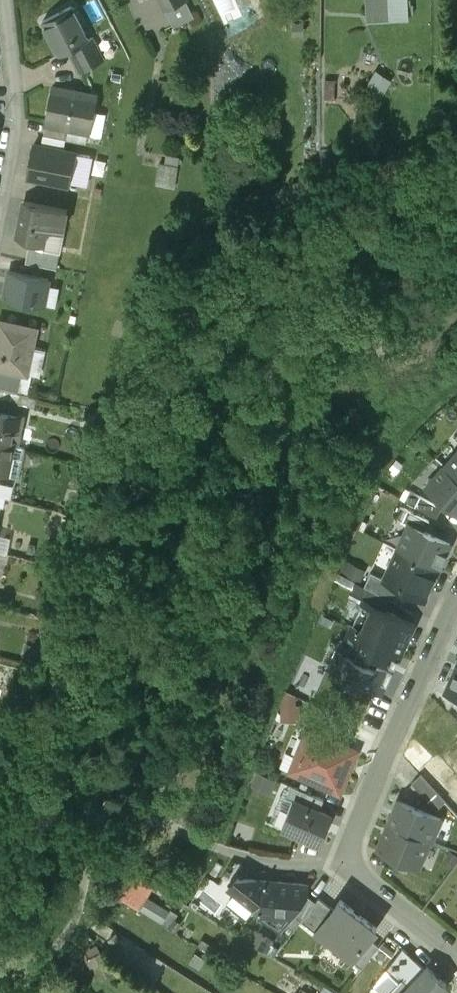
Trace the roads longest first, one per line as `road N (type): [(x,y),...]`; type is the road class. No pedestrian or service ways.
road 1 (residential): [(456,954),(348,868),(456,605)]
road 2 (residential): [(7,0),(16,122),(0,200)]

